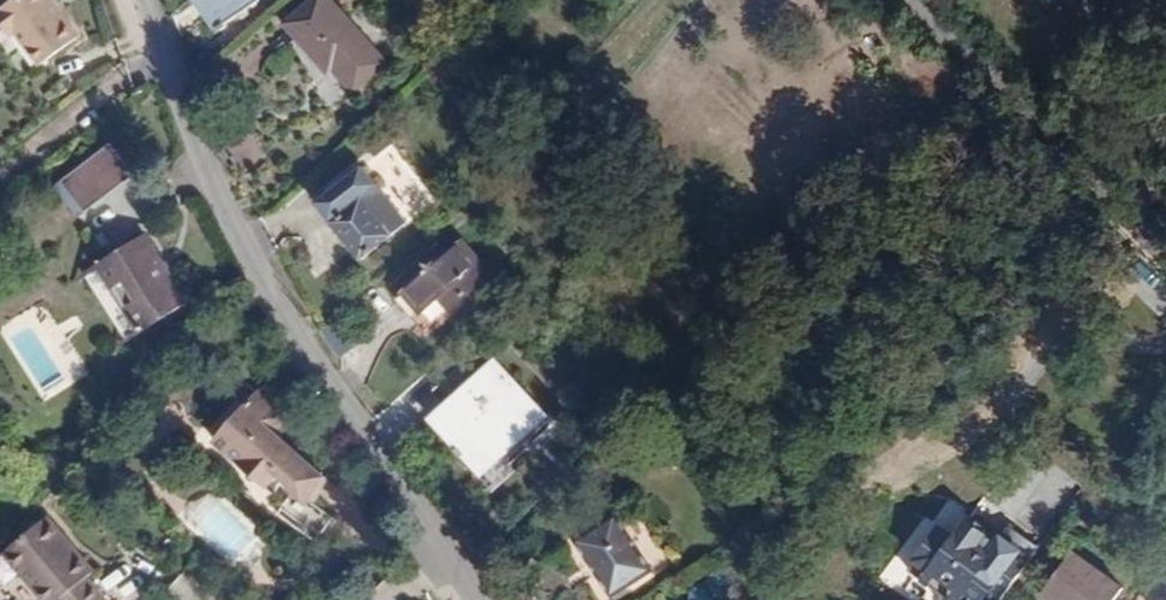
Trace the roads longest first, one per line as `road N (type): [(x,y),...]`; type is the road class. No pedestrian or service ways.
road 1 (residential): [(486,599),(228,195),(157,0)]
road 2 (residential): [(912,0),(1165,231)]

